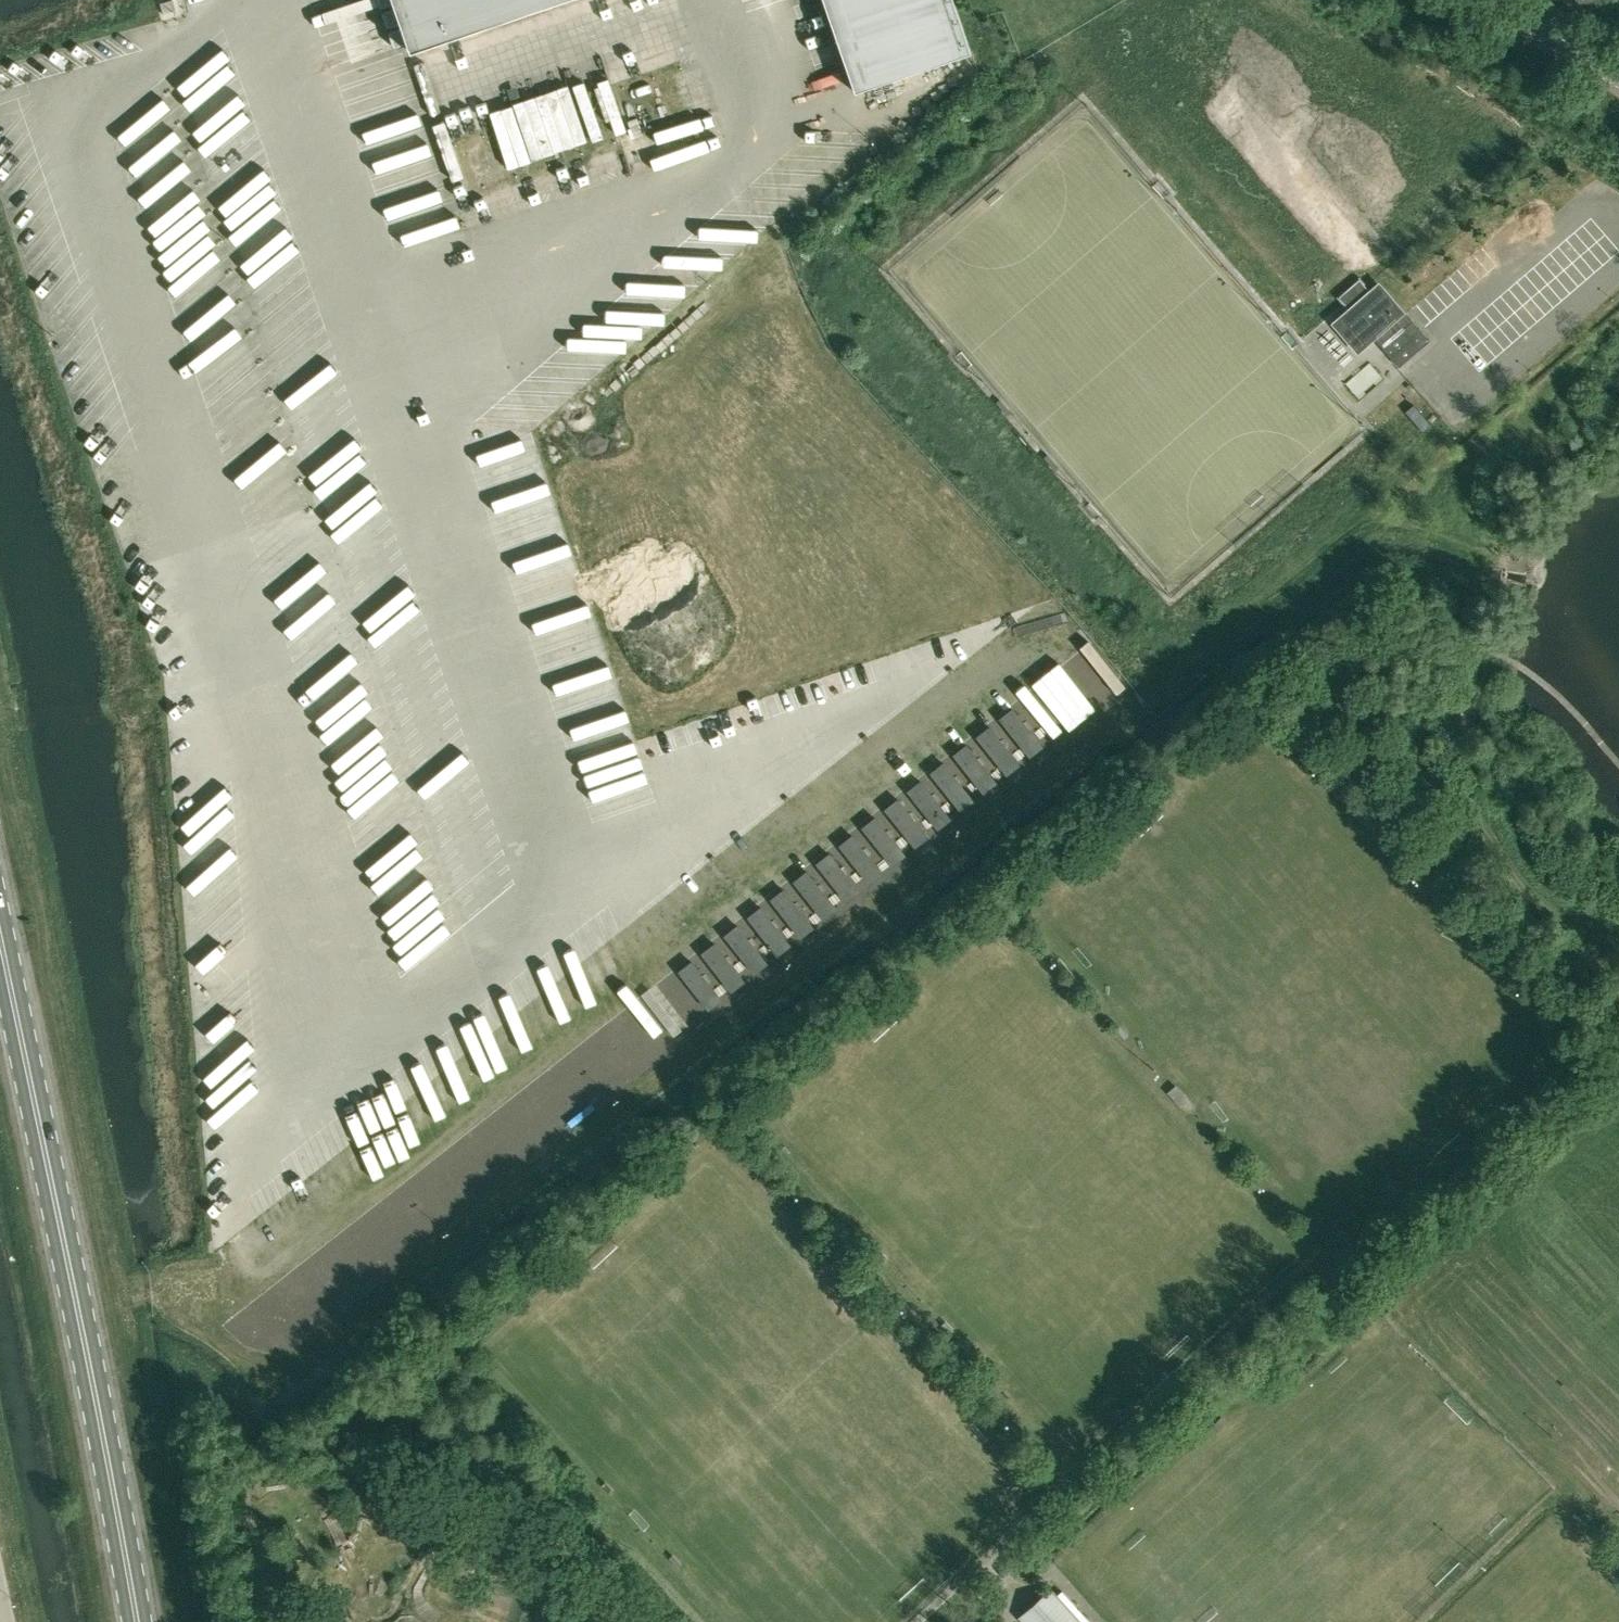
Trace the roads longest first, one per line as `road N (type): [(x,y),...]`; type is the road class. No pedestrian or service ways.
road 1 (primary): [(126,1621),(0,978)]
road 2 (tertiary): [(1618,81),(1468,0)]

